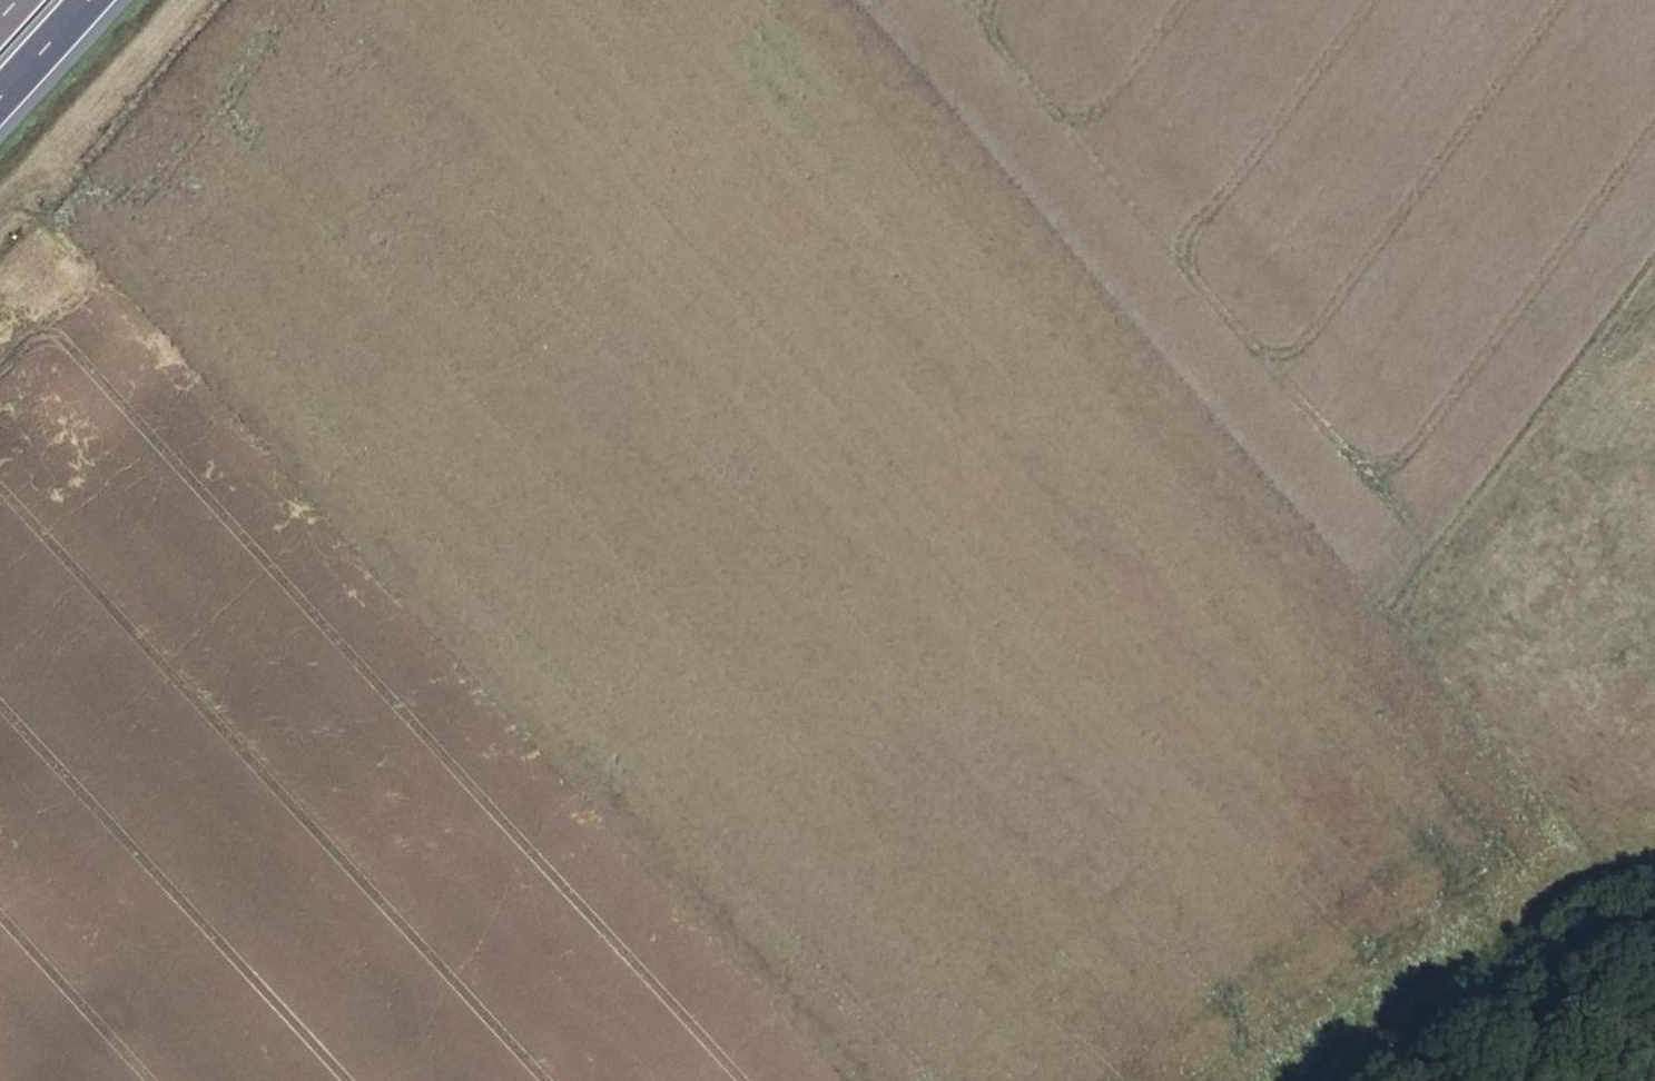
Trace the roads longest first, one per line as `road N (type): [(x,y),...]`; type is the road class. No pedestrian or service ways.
road 1 (motorway): [(0,103),(92,0)]

